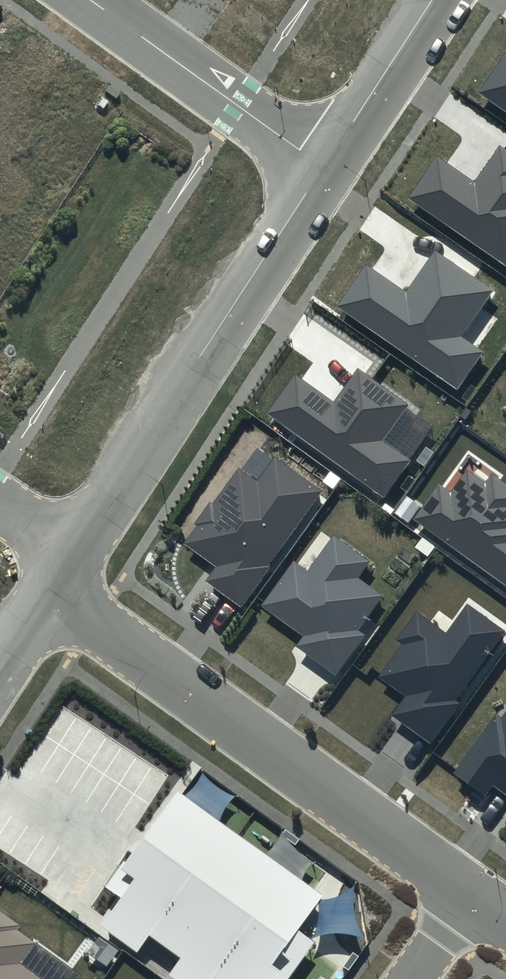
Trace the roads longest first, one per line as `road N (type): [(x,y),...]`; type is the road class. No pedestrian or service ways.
road 1 (residential): [(471,889),(48,588)]
road 2 (residential): [(71,554),(326,163)]
road 3 (residential): [(90,0),(326,163)]
road 4 (residential): [(326,163),(435,0)]

